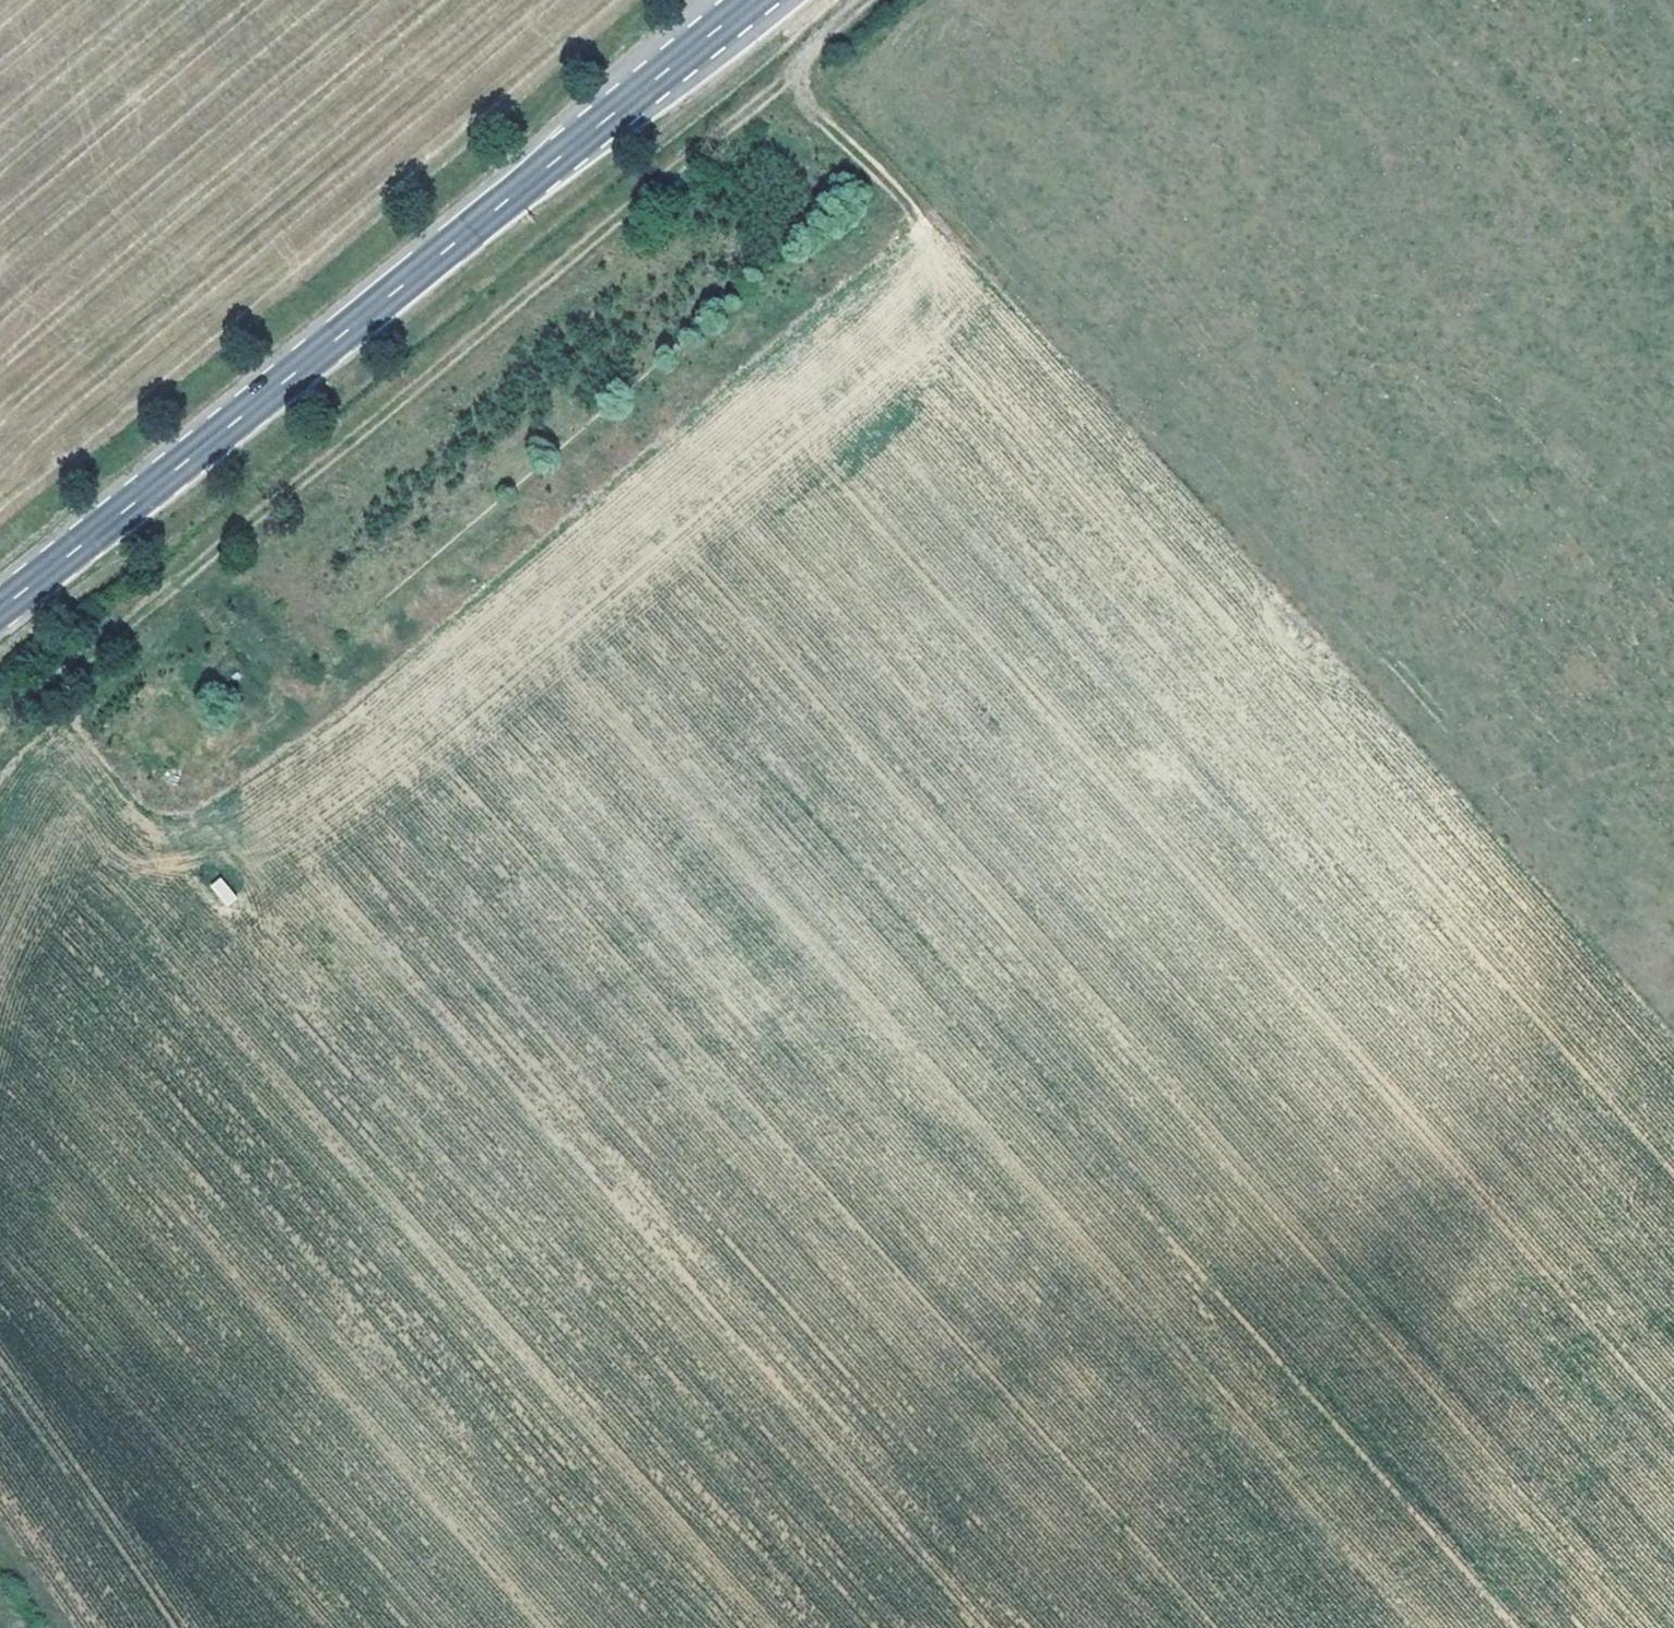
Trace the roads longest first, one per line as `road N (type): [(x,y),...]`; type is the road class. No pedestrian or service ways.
road 1 (primary): [(751,0),(0,610)]

